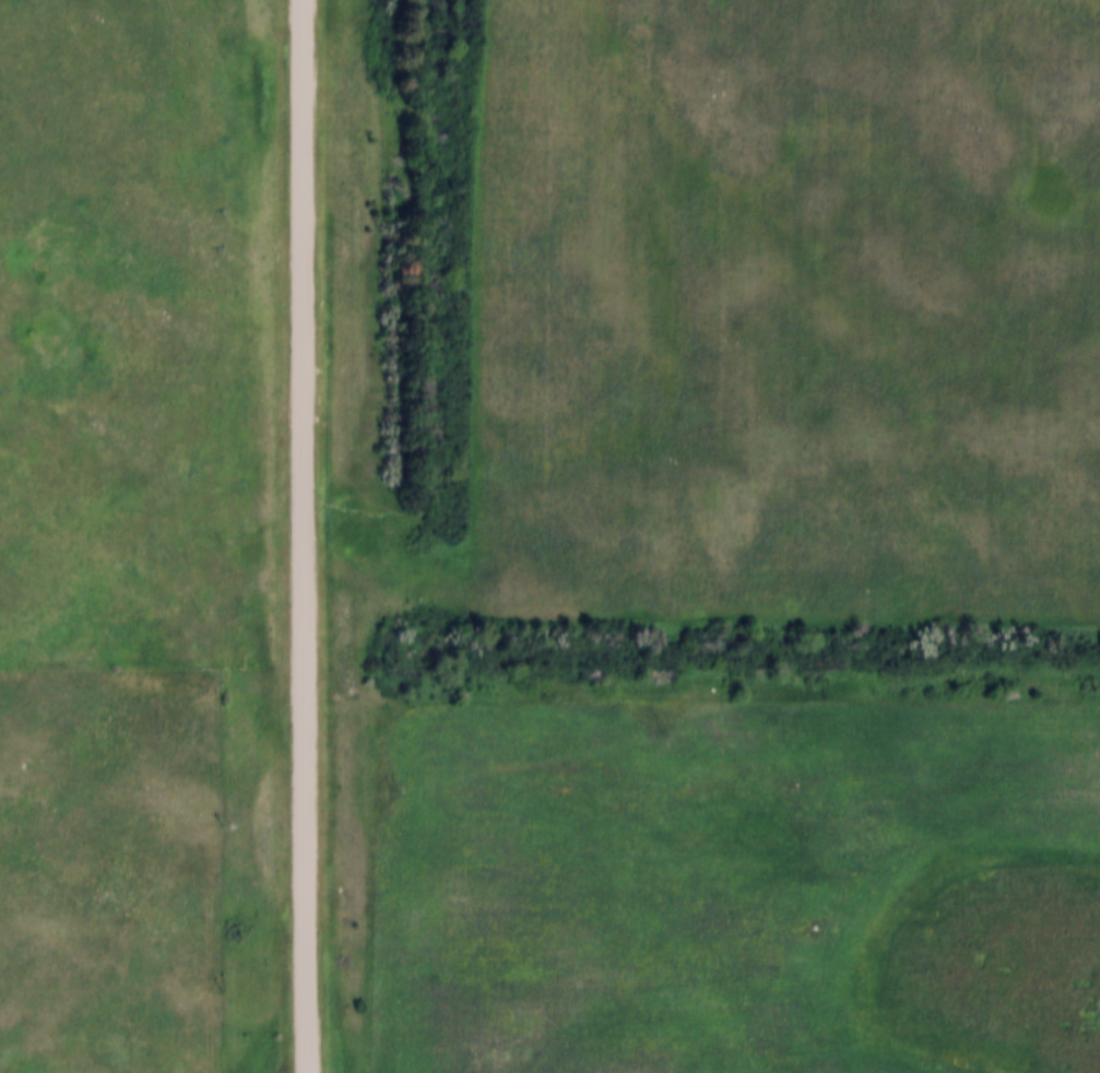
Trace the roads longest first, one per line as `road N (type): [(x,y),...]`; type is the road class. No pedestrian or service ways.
road 1 (residential): [(304,1072),(305,0)]

